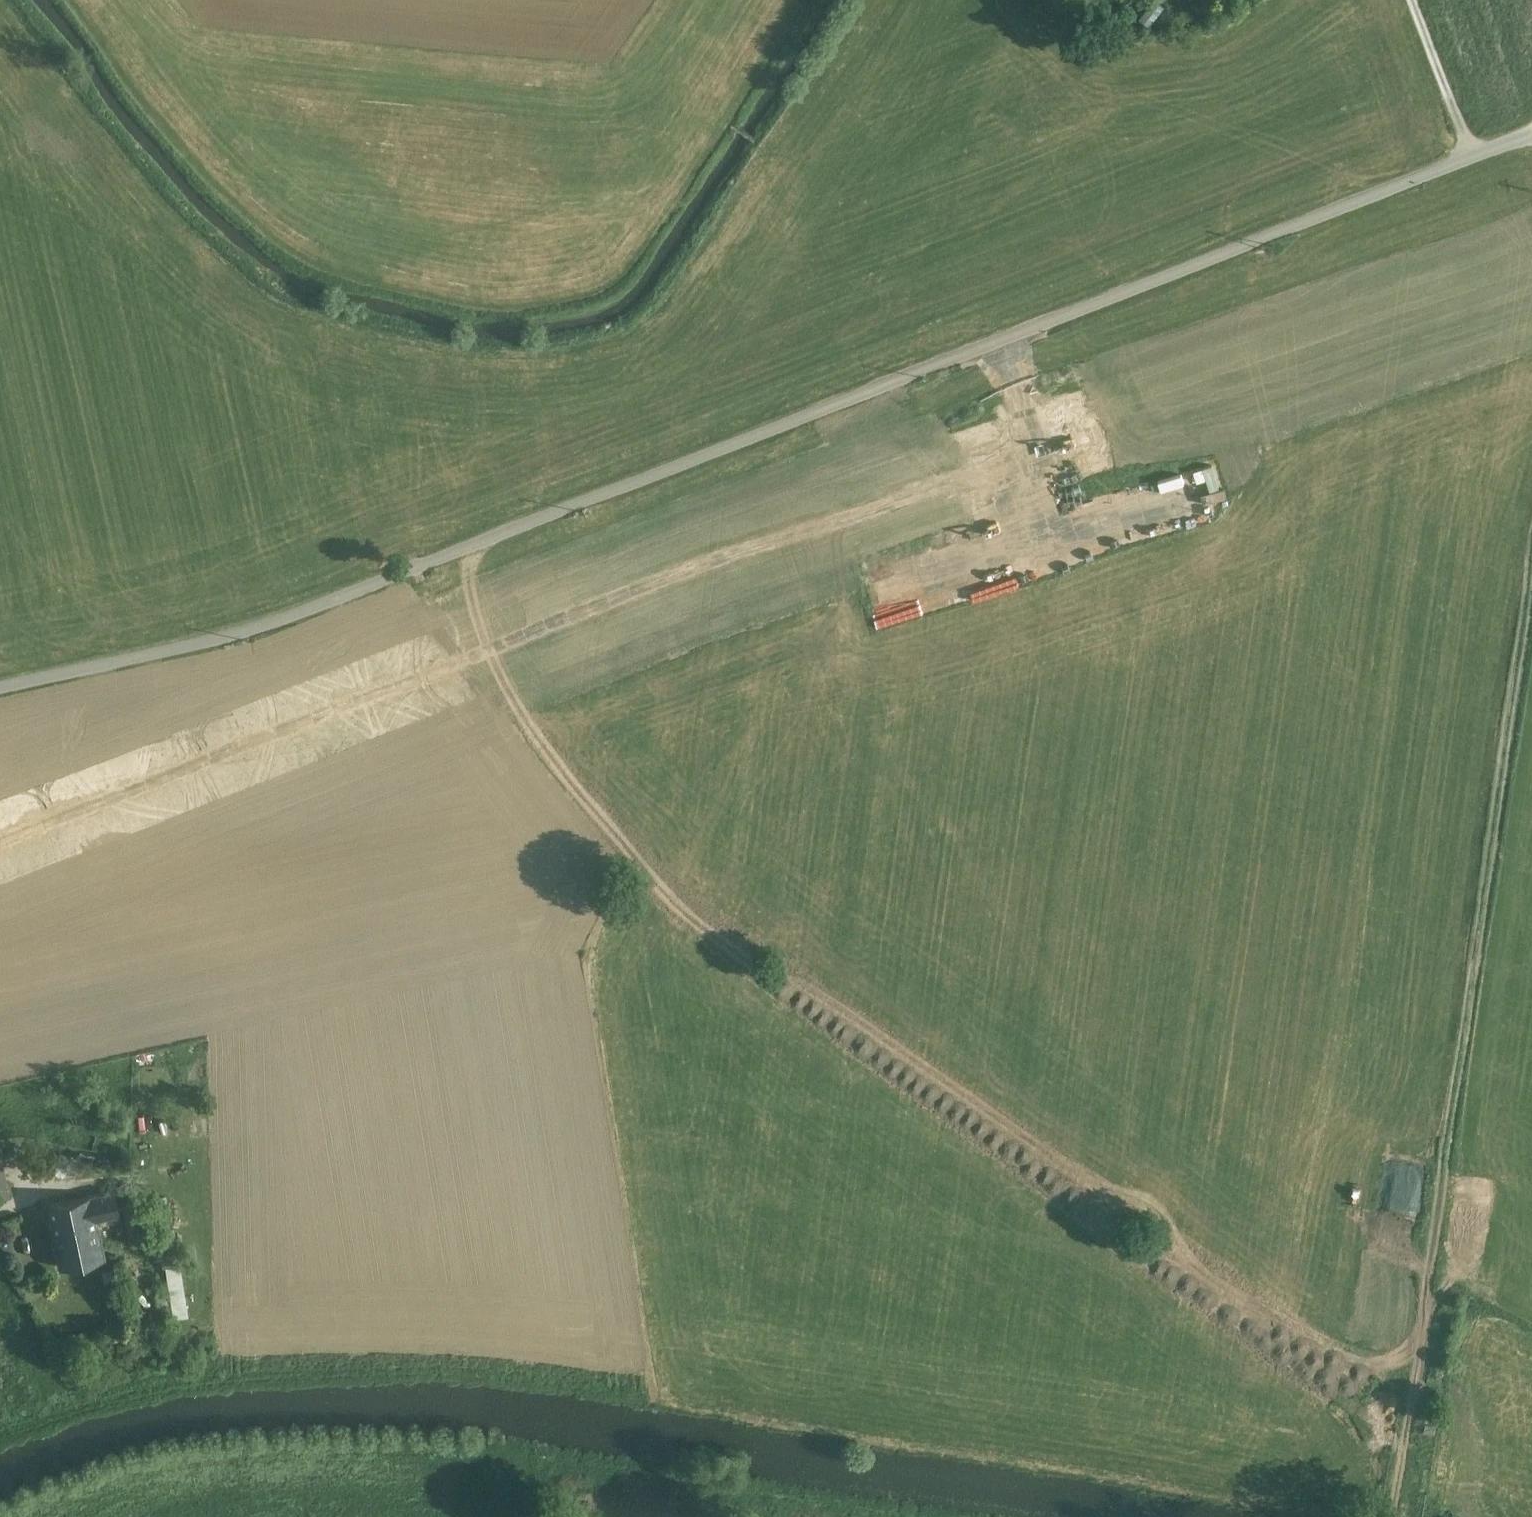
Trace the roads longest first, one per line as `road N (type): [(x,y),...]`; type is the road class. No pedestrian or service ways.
road 1 (unclassified): [(0,687),(273,623),(1531,141)]
road 2 (track): [(1389,1516),(1428,1299)]

